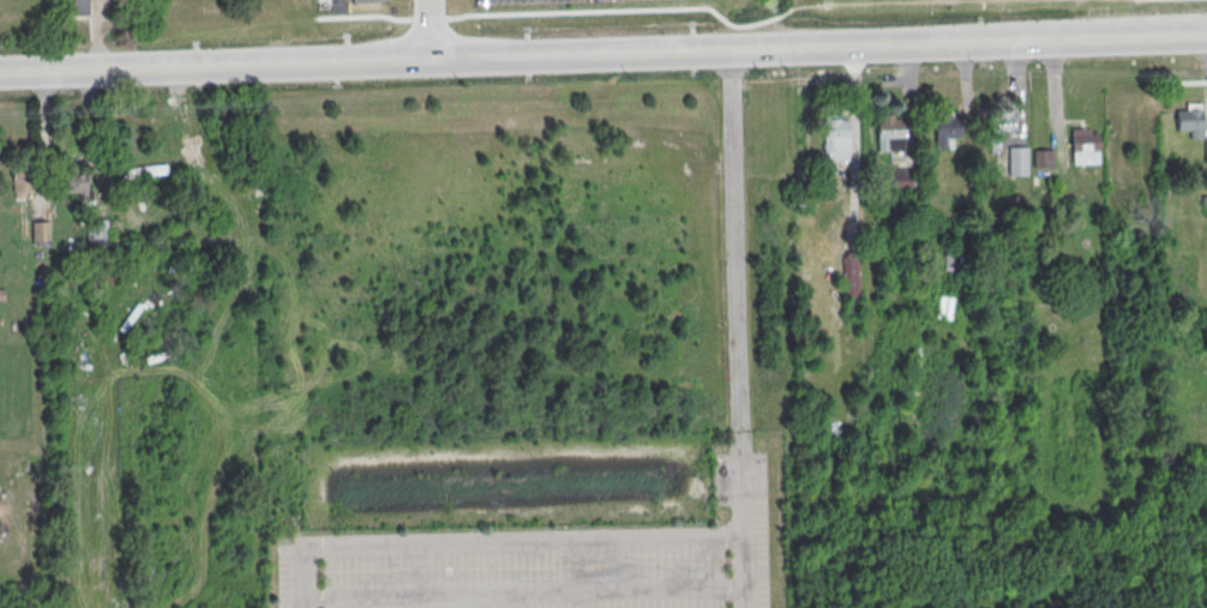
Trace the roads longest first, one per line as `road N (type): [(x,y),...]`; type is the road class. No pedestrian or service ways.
road 1 (secondary): [(729,53),(0,72)]
road 2 (secondary): [(1206,37),(729,53)]

